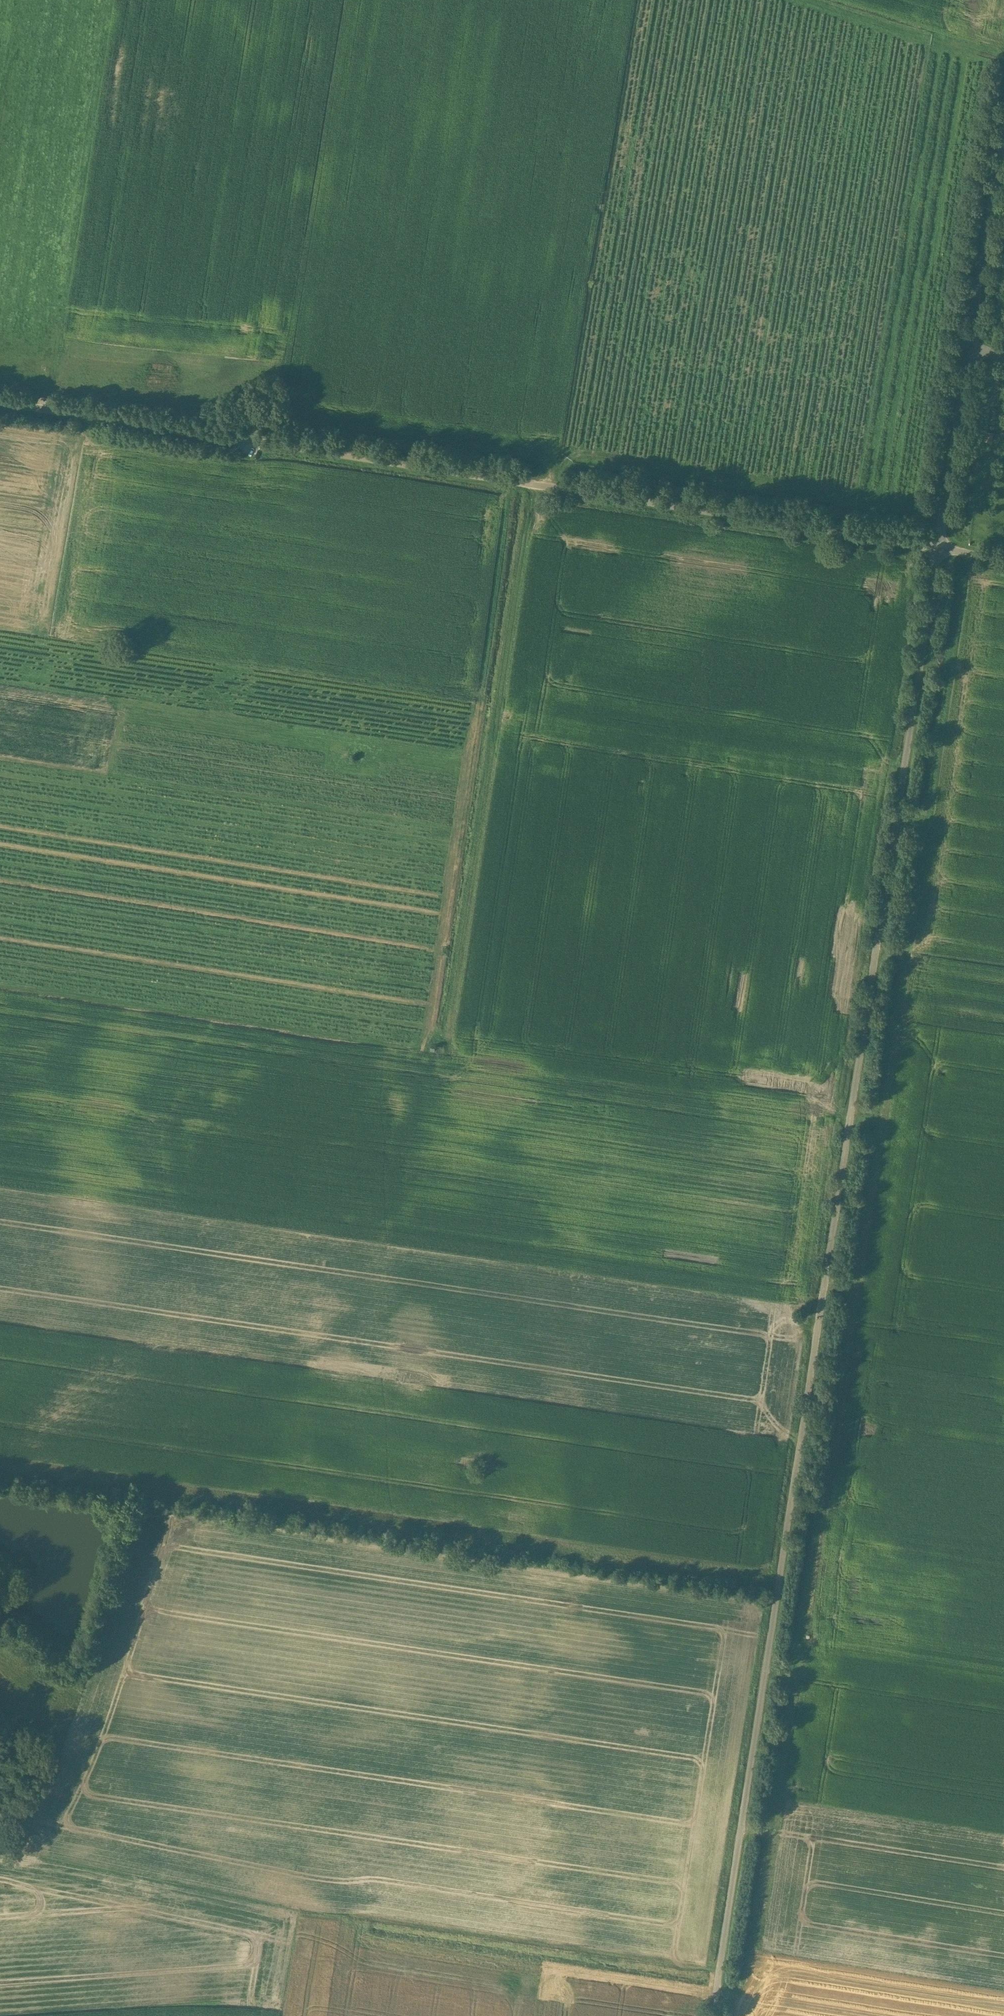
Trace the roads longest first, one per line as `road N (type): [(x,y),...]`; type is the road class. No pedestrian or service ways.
road 1 (unclassified): [(937,547),(713,2015)]
road 2 (unclassified): [(0,402),(937,547)]
road 3 (unclassified): [(1003,127),(937,547)]

